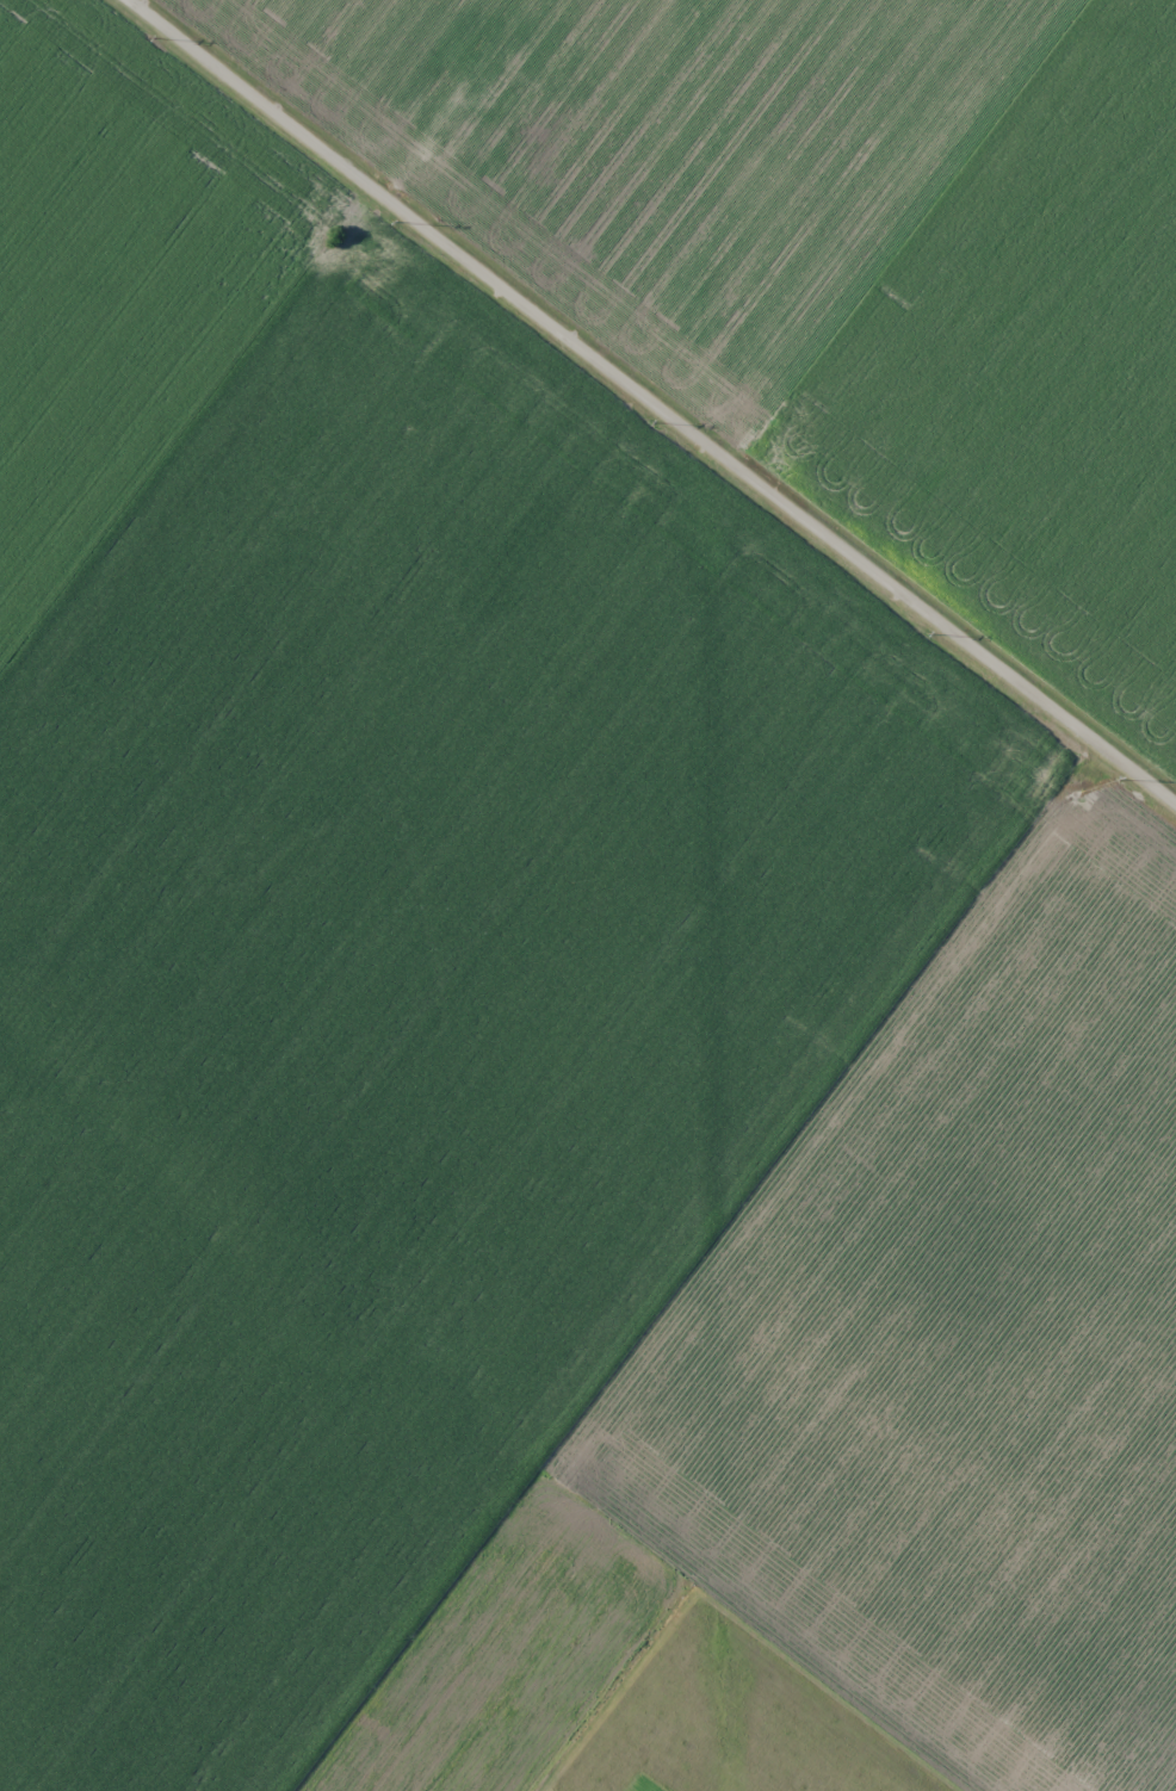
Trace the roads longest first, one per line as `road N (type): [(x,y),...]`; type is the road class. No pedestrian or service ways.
road 1 (residential): [(128,0),(1175,809)]

